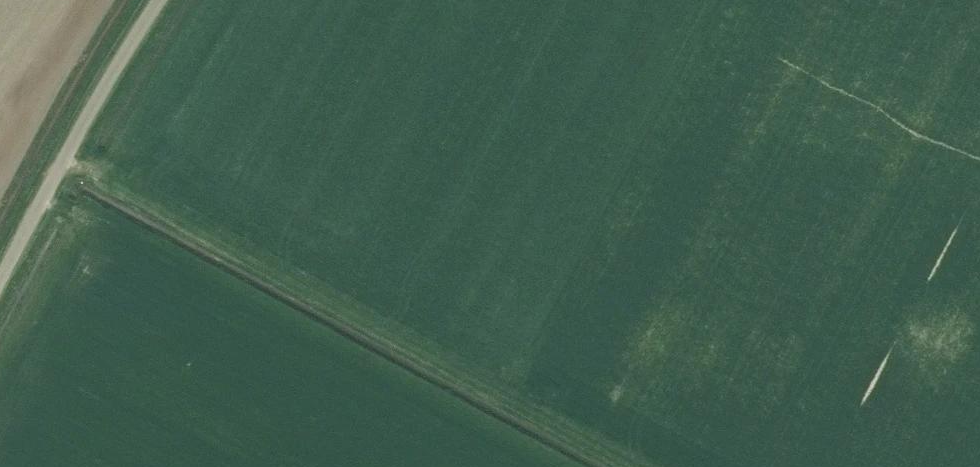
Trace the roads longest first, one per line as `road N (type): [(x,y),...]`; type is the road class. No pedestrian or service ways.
road 1 (unclassified): [(0,208),(124,0)]

